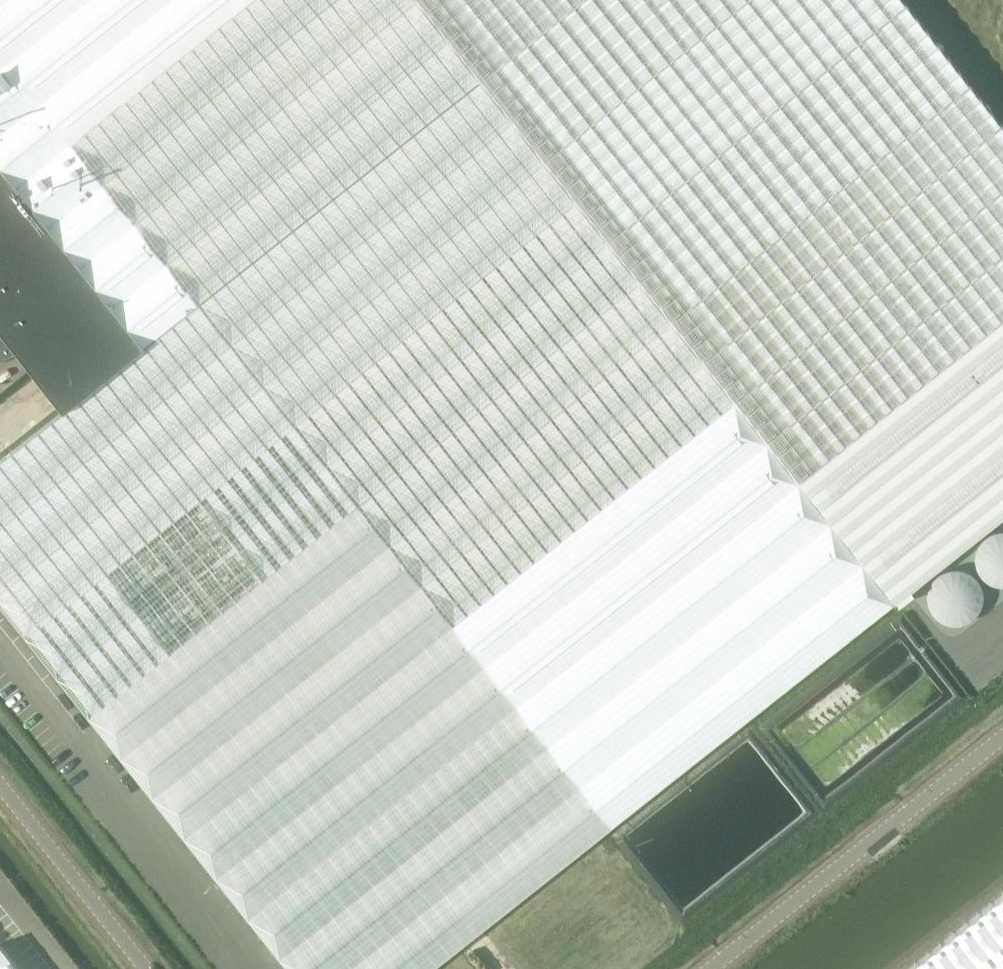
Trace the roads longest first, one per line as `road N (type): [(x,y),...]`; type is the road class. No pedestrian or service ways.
road 1 (tertiary): [(711,968),(1002,737)]
road 2 (tertiary): [(148,968),(0,783)]

